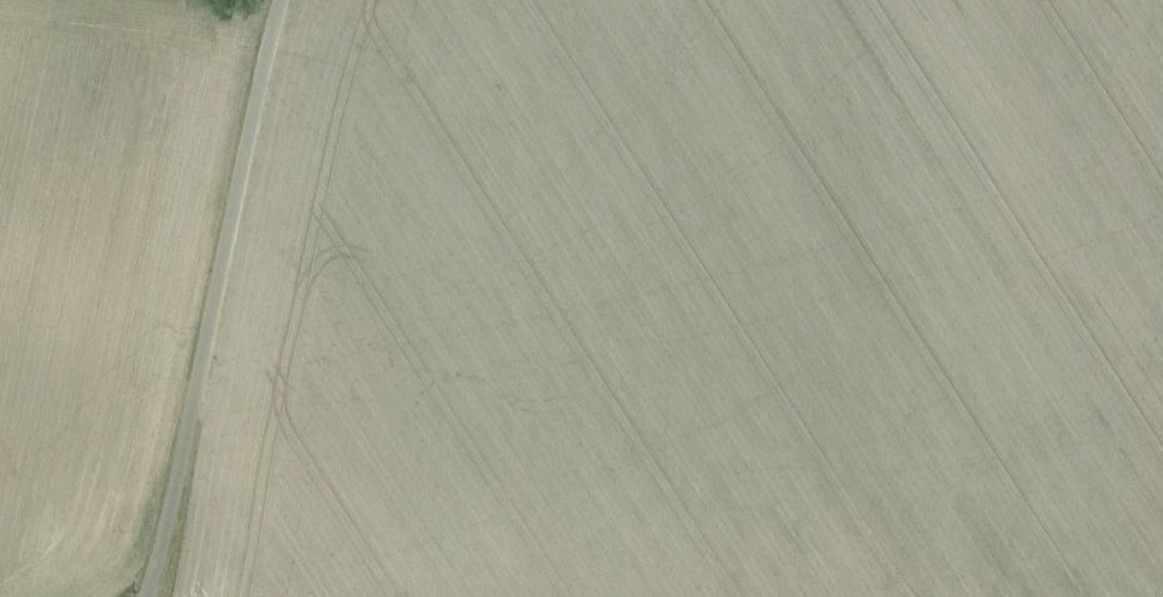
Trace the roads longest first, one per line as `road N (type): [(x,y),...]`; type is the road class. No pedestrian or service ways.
road 1 (unclassified): [(285,0),(143,567),(123,596)]

